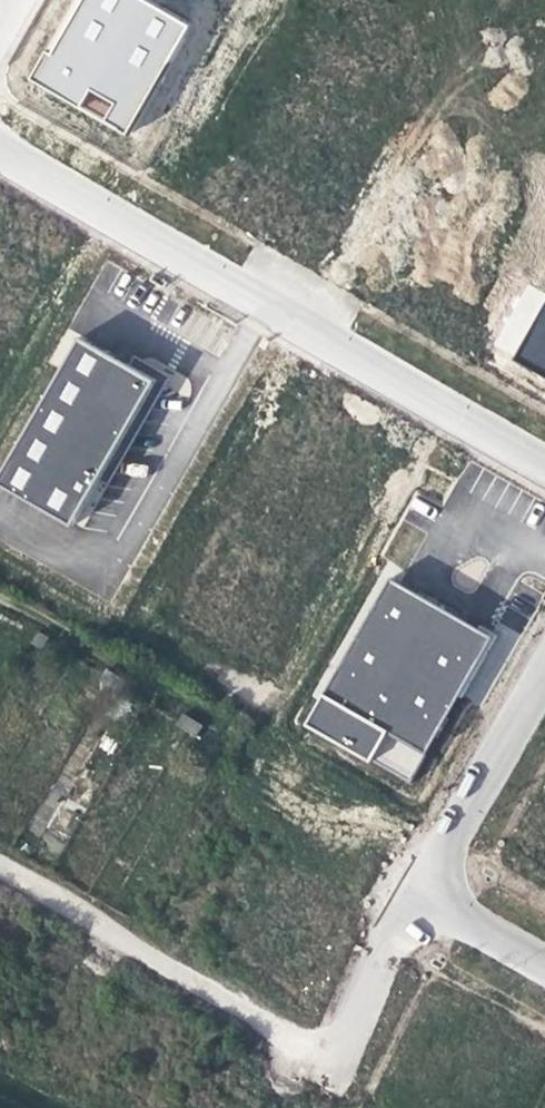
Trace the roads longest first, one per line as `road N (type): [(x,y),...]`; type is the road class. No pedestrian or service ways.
road 1 (unclassified): [(544,469),(0,156)]
road 2 (track): [(0,871),(412,1107)]
road 3 (unclassified): [(428,887),(544,689)]
road 4 (unclassified): [(428,887),(342,1066)]
road 5 (track): [(0,596),(166,691)]
road 6 (track): [(416,1107),(448,1098),(527,999),(544,994)]
road 7 (unclassified): [(544,965),(460,920),(428,887)]

